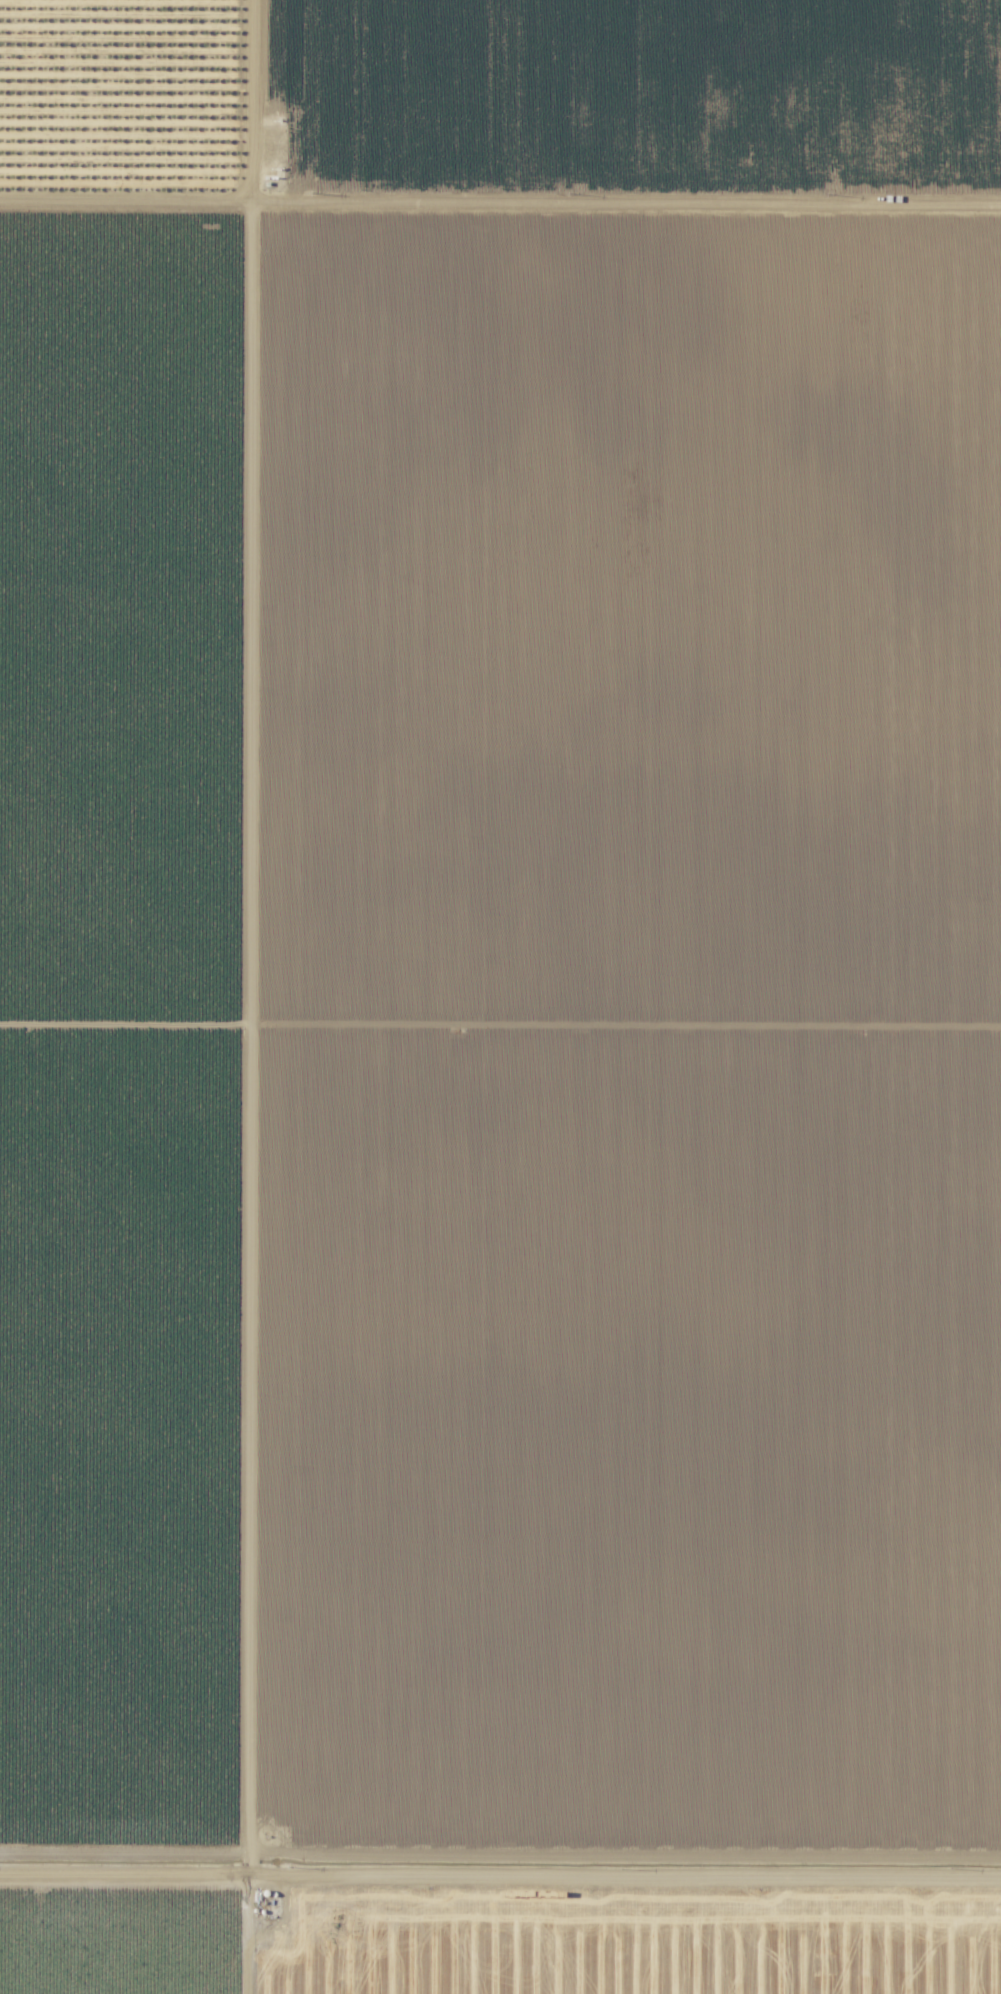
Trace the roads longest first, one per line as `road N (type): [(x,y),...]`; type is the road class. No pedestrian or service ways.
road 1 (residential): [(1000,1878),(0,1875)]

